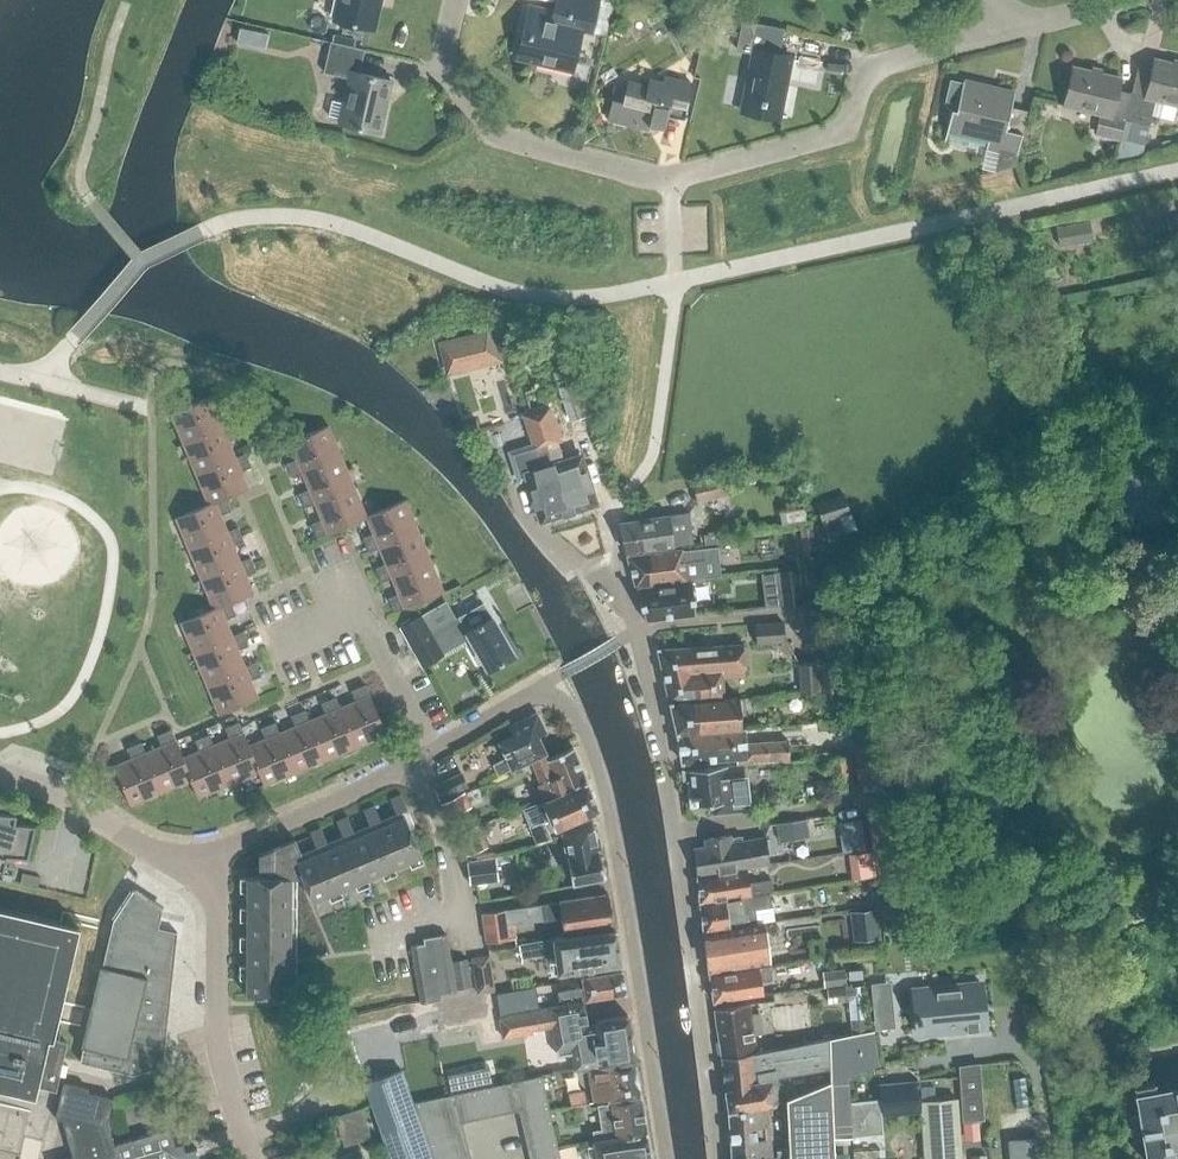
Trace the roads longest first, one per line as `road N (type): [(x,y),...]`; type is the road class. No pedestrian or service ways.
road 1 (residential): [(606,518),(661,754),(715,1158)]
road 2 (residential): [(667,1158),(608,794),(578,713),(555,696),(534,694),(432,752)]
road 3 (residential): [(454,0),(447,65),(491,130),(656,177),(831,135),(848,121),(864,79),(890,61)]
road 4 (residential): [(250,1158),(219,1040),(217,909),(201,853)]
road 5 (residential): [(201,853),(305,815),(432,752)]
road 6 (residential): [(201,853),(145,848),(68,801),(0,773)]
road 7 (residential): [(432,752),(360,609),(343,616)]
road 8 (residential): [(1004,32),(1123,0)]

